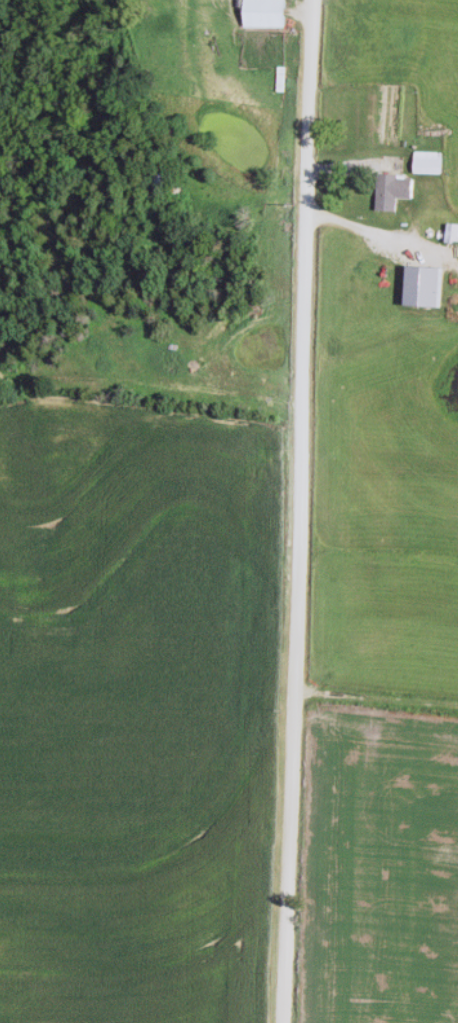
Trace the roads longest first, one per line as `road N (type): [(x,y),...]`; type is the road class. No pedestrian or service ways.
road 1 (residential): [(277,1022),(309,0)]
road 2 (residential): [(290,689),(457,713)]

